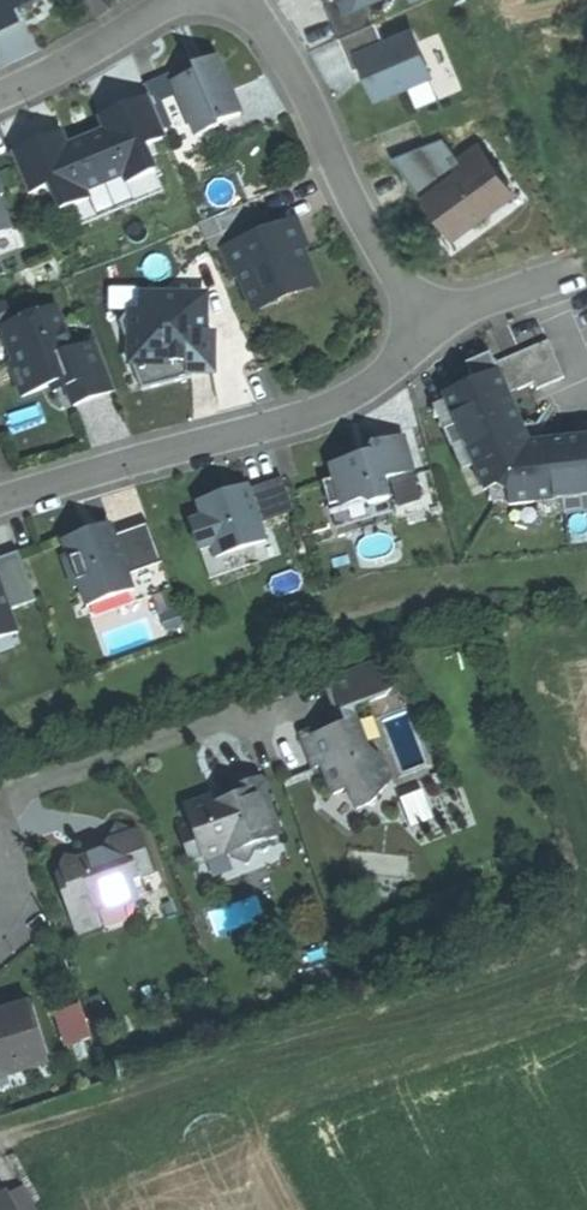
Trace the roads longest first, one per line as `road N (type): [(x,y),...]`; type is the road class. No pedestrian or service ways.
road 1 (track): [(1,1138),(586,951)]
road 2 (residential): [(0,503),(334,400),(376,381),(415,328)]
road 3 (residential): [(415,328),(410,303),(342,182),(289,61),(245,0)]
road 4 (track): [(474,0),(583,263)]
road 5 (residential): [(172,0),(73,67),(0,100)]
road 6 (residential): [(415,328),(583,263)]

